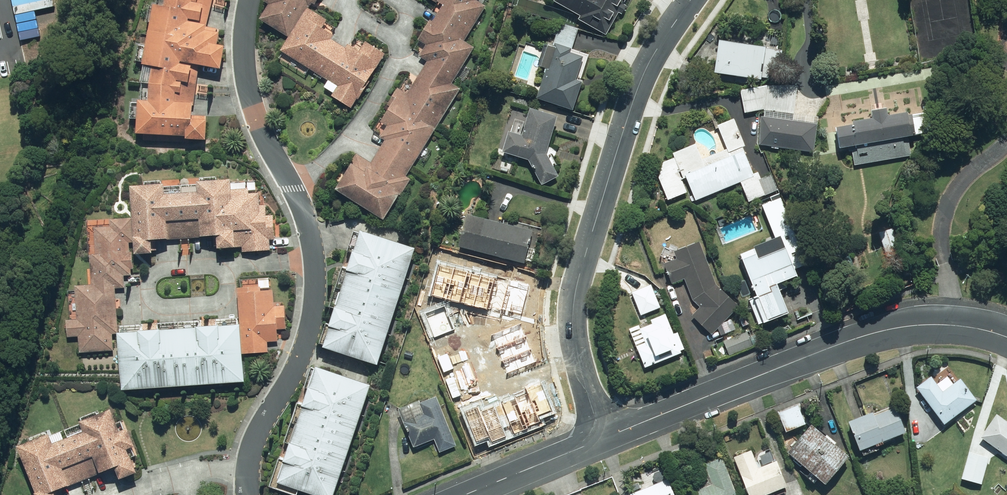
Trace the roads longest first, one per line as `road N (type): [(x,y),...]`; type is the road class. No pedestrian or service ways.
road 1 (tertiary): [(602,439),(574,339),(578,279),(641,79),(689,0)]
road 2 (residential): [(602,439),(886,330),(950,323),(1006,337)]
road 3 (residential): [(314,260),(308,337),(249,469)]
road 4 (residential): [(248,0),(253,109),(294,188)]
road 5 (residential): [(294,188),(325,166),(365,117),(396,62),(397,45)]
road 6 (tertiary): [(464,494),(602,439)]
road 7 (residential): [(249,469),(203,470),(130,494)]
road 8 (residential): [(147,289),(163,308),(219,305),(228,267)]

